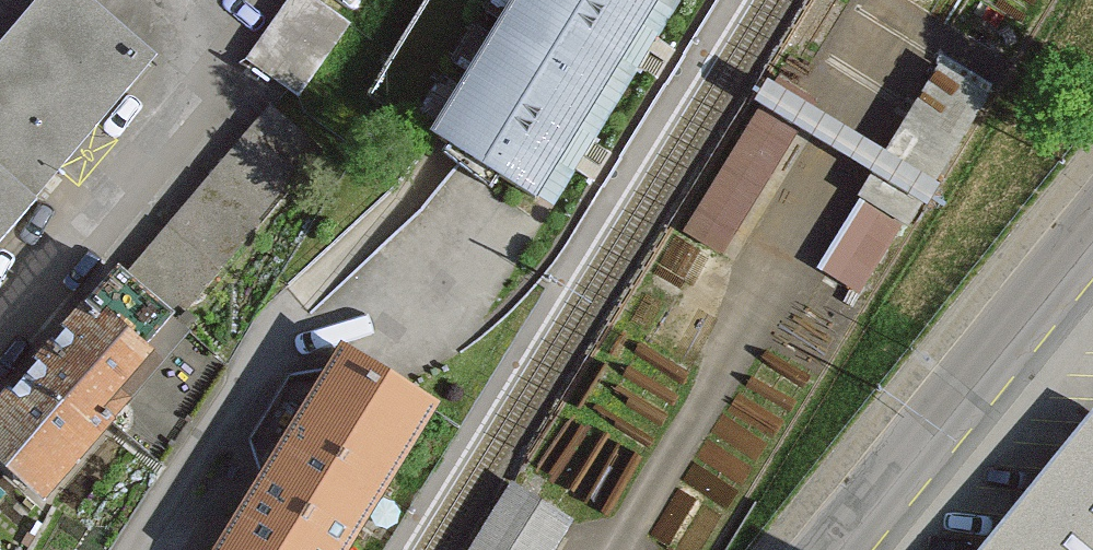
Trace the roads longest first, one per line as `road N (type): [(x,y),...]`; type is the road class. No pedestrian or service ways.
road 1 (residential): [(247,0),(281,29),(0,338)]
road 2 (residential): [(834,549),(1092,246)]

